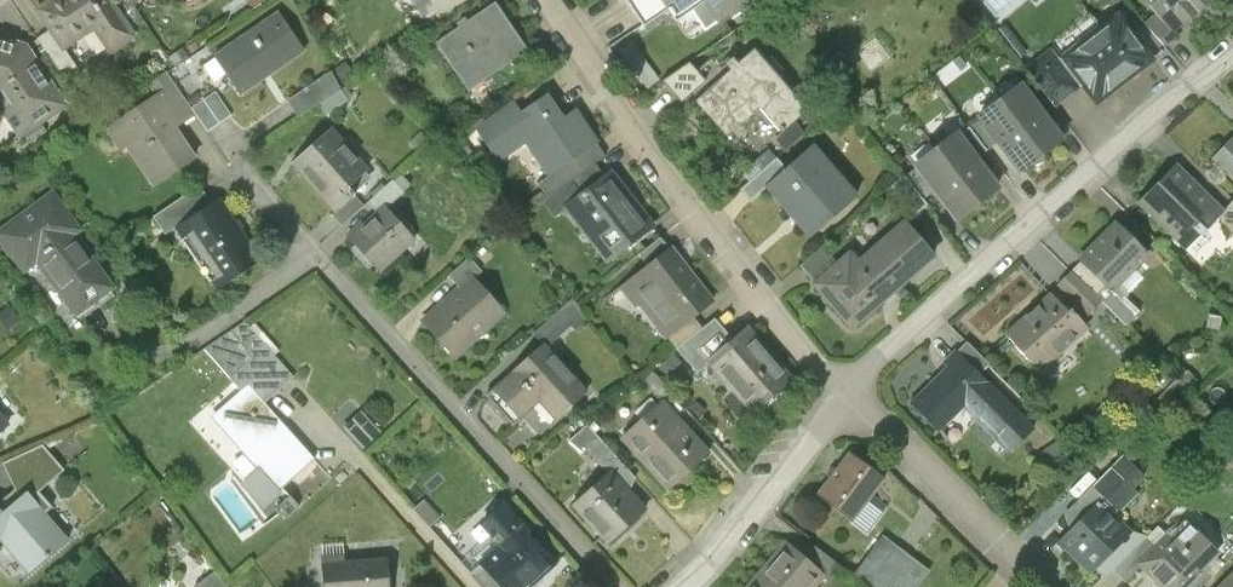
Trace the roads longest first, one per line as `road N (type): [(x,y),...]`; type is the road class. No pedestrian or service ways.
road 1 (residential): [(848,399),(1232,60)]
road 2 (residential): [(547,0),(686,194),(848,399)]
road 3 (residential): [(617,586),(311,252)]
road 4 (residential): [(848,399),(1039,586)]
road 5 (residential): [(691,586),(848,399)]
road 6 (residential): [(311,252),(185,342)]

